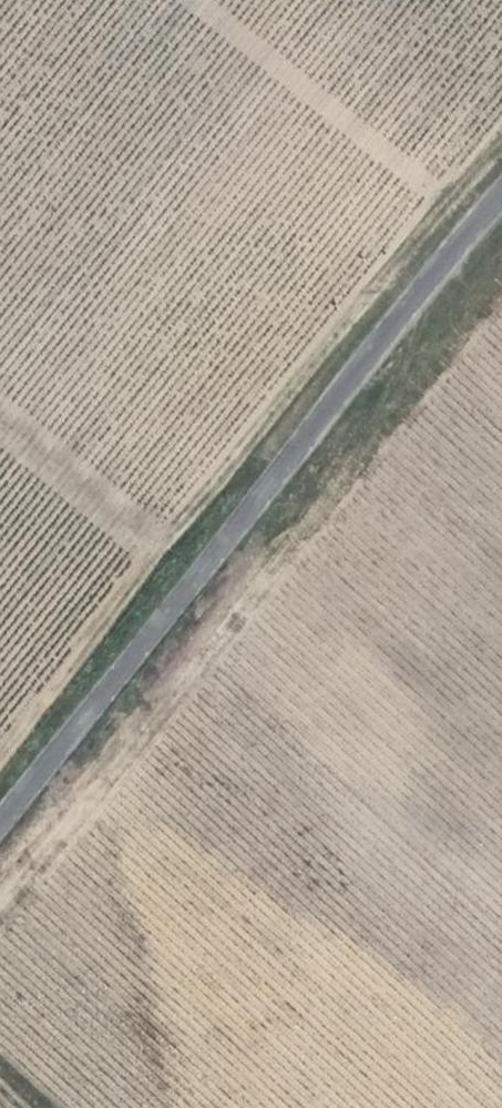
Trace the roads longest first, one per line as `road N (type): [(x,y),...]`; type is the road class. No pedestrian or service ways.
road 1 (unclassified): [(0,826),(501,198)]
road 2 (track): [(501,151),(154,555)]
road 3 (track): [(154,555),(0,767)]
road 4 (track): [(0,426),(154,555)]

